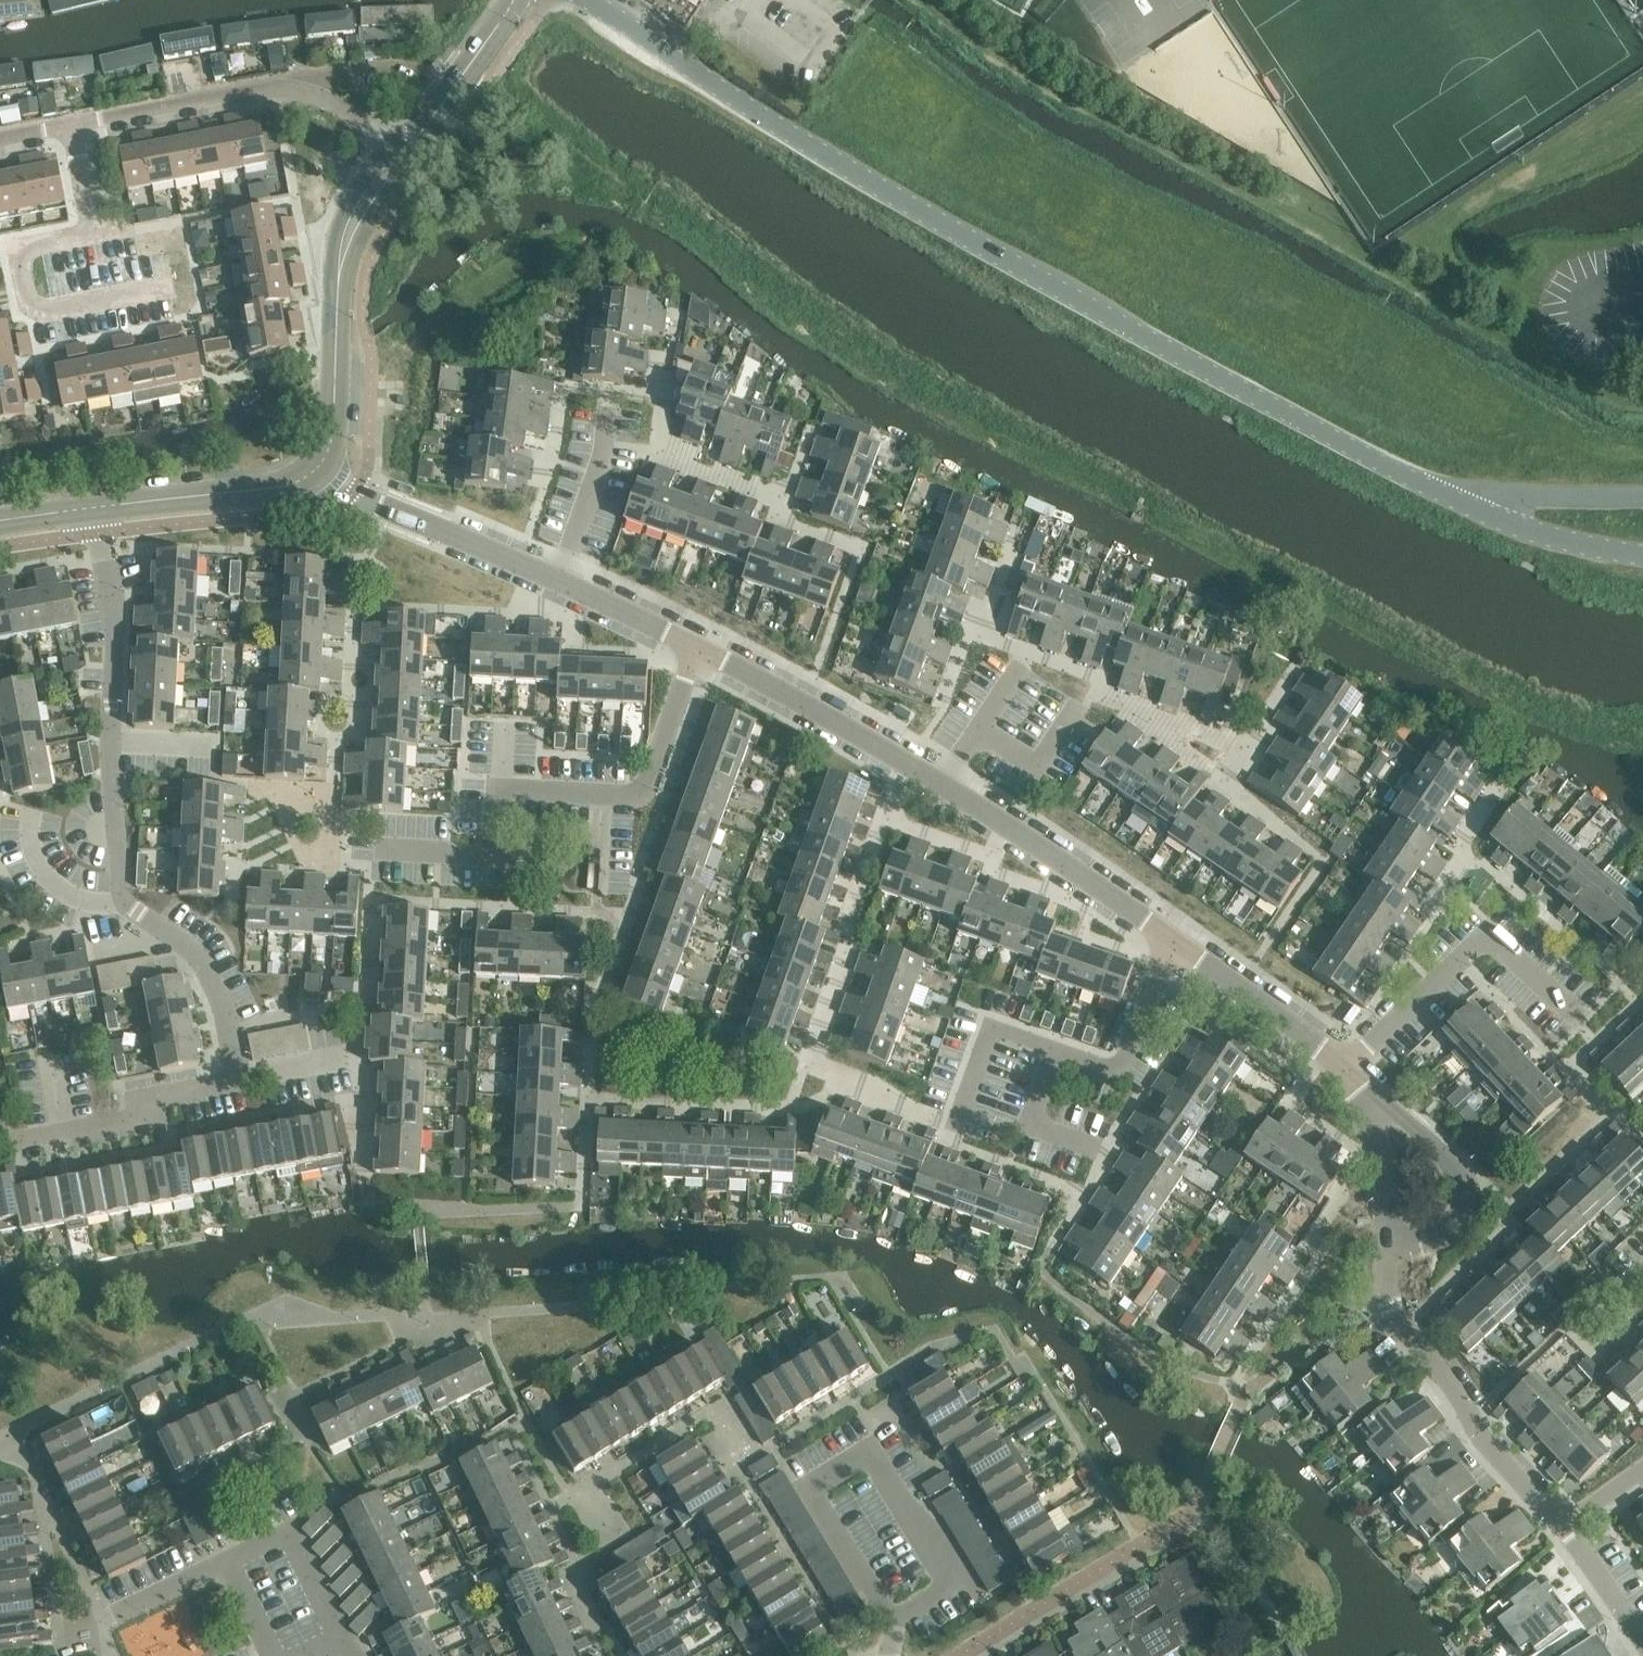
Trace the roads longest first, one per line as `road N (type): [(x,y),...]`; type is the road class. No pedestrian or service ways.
road 1 (tertiary): [(1454,497),(1118,326),(791,134),(592,0)]
road 2 (residential): [(1346,1075),(950,790)]
road 3 (residential): [(0,1137),(12,1146),(139,1122),(161,1098),(236,1084),(218,996),(182,938),(122,902)]
road 4 (residential): [(891,1620),(963,1577),(935,1532),(918,1526),(881,1461),(811,1487),(880,1602)]
road 5 (residential): [(122,902),(107,731),(115,611),(98,511)]
road 6 (residential): [(72,128),(285,91),(342,109),(410,153)]
road 7 (residential): [(1567,1529),(1404,1324),(1382,1283),(1377,1249)]
road 8 (residential): [(354,1655),(296,1532),(110,1619)]
road 9 (secondary): [(319,469),(333,440),(345,263),(410,153)]
road 10 (residential): [(1346,1075),(1492,934),(1574,1015)]
road 11 (residential): [(22,254),(31,310),(46,317),(158,295),(155,255),(138,239),(91,230)]
road 12 (residential): [(950,790),(696,650)]
road 13 (residential): [(507,790),(641,795),(696,650)]
road 14 (residential): [(557,582),(353,496),(319,469)]
road 15 (residential): [(1377,1249),(1428,1243),(1448,1231),(1464,1206),(1466,1180),(1376,1097)]
road 16 (secondary): [(98,511),(281,488),(319,469)]
road 17 (tertiary): [(1642,553),(1544,536),(1454,497)]
road 18 (unclassified): [(1454,497),(1642,494)]
road 19 (residential): [(557,582),(594,484),(611,404)]
road 20 (secondary): [(410,153),(516,0)]
road 21 (residential): [(964,1115),(993,1030),(1057,1052)]
road 22 (residential): [(696,650),(557,582)]
road 23 (residential): [(1377,1249),(1376,1097)]
road 24 (residential): [(1103,1148),(1032,1124),(1057,1052)]
road 25 (residential): [(122,902),(83,902),(50,881),(35,860),(33,813)]
road 26 (residential): [(1642,1642),(1567,1529)]
road 27 (residential): [(982,733),(1039,769),(1075,712)]

